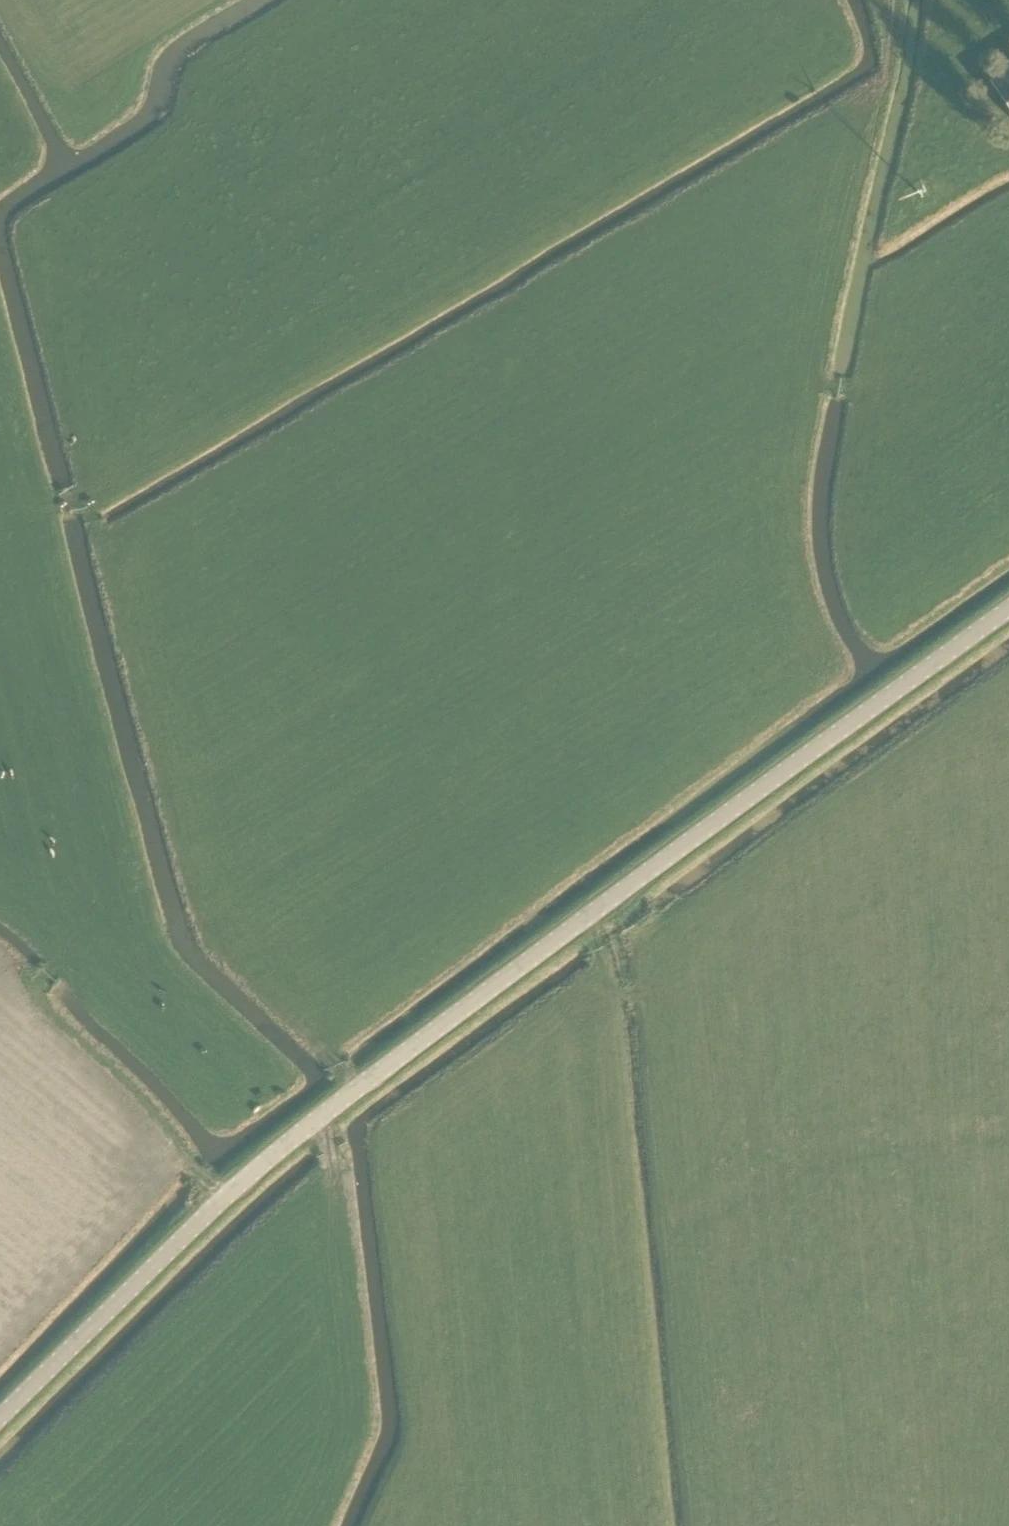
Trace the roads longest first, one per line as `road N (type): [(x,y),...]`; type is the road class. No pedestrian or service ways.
road 1 (tertiary): [(0,1417),(318,1117),(1008,610)]

